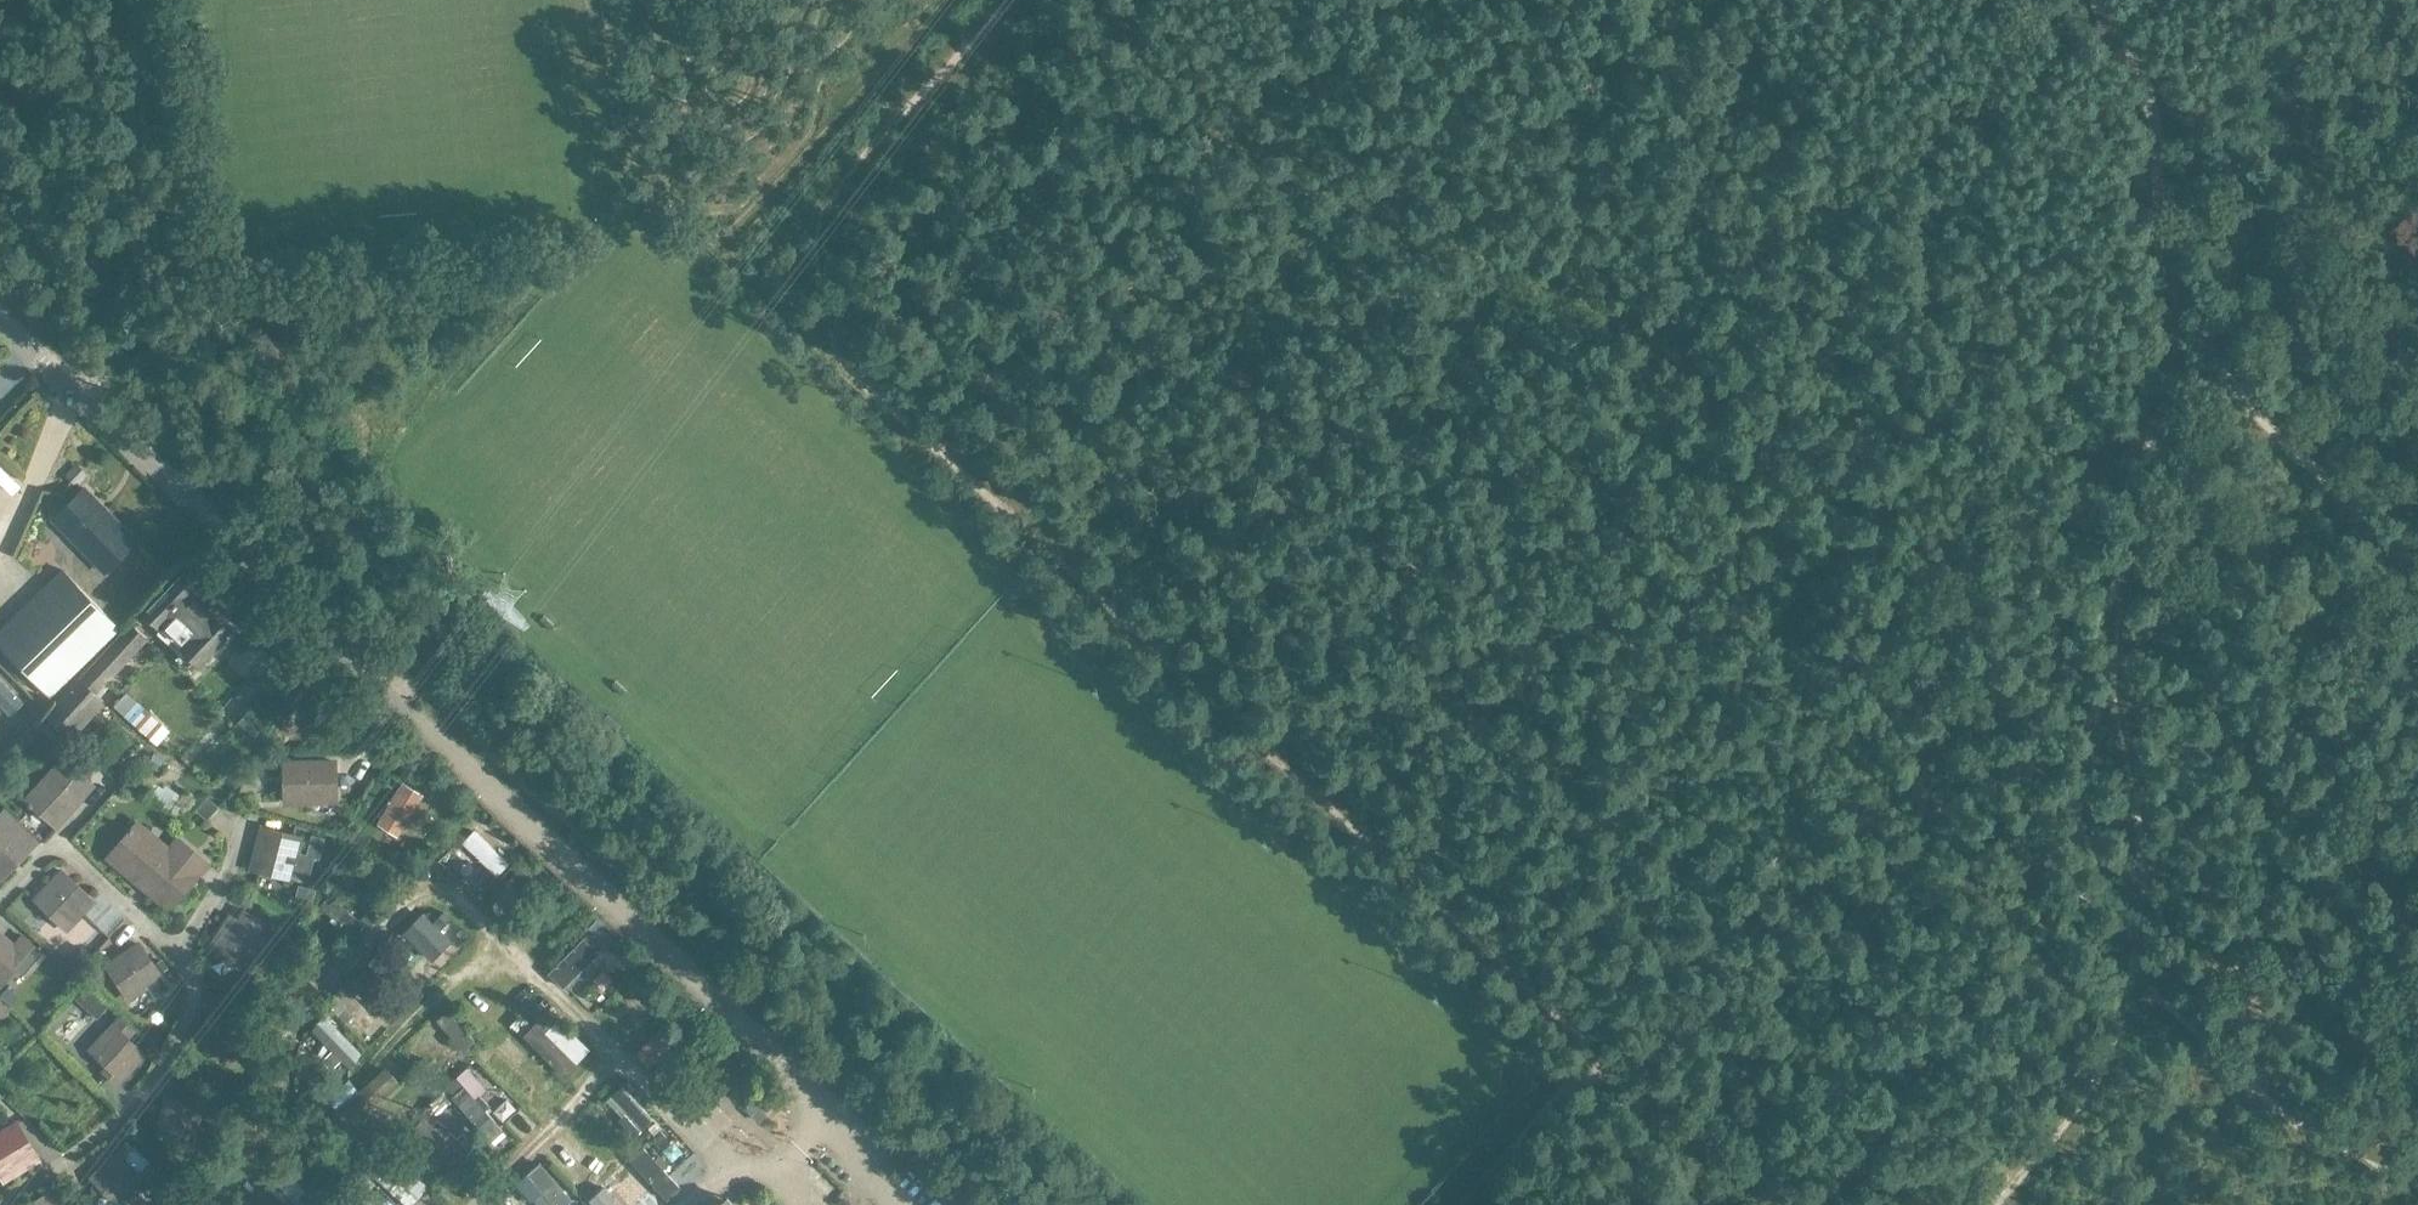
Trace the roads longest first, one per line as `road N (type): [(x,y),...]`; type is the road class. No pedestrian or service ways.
road 1 (unclassified): [(821,1094),(0,313)]

